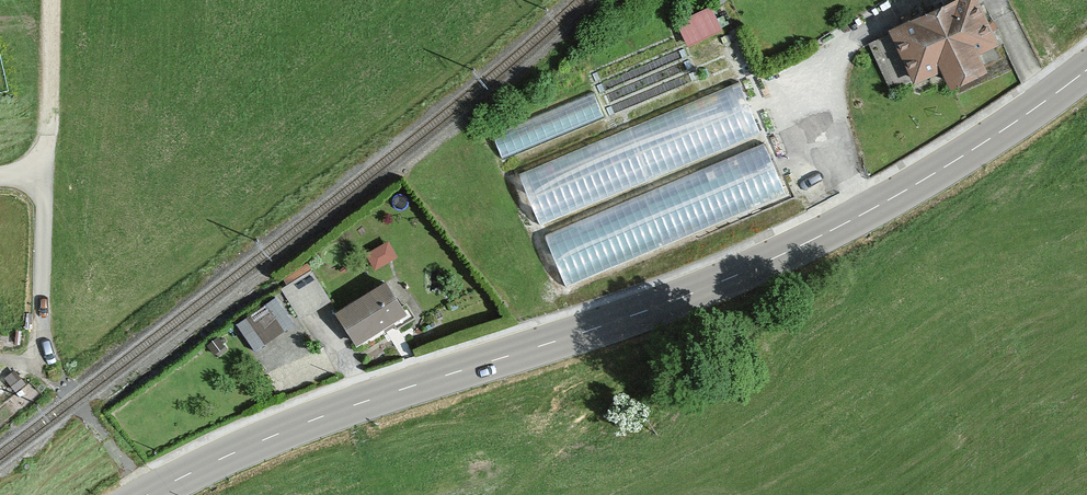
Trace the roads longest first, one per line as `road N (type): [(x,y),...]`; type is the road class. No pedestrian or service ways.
road 1 (tertiary): [(164,494),(281,435),(631,317),(819,239),(913,190),(1086,72)]
road 2 (unclassified): [(155,494),(33,348),(43,168),(0,177)]
road 3 (track): [(50,0),(43,168)]

